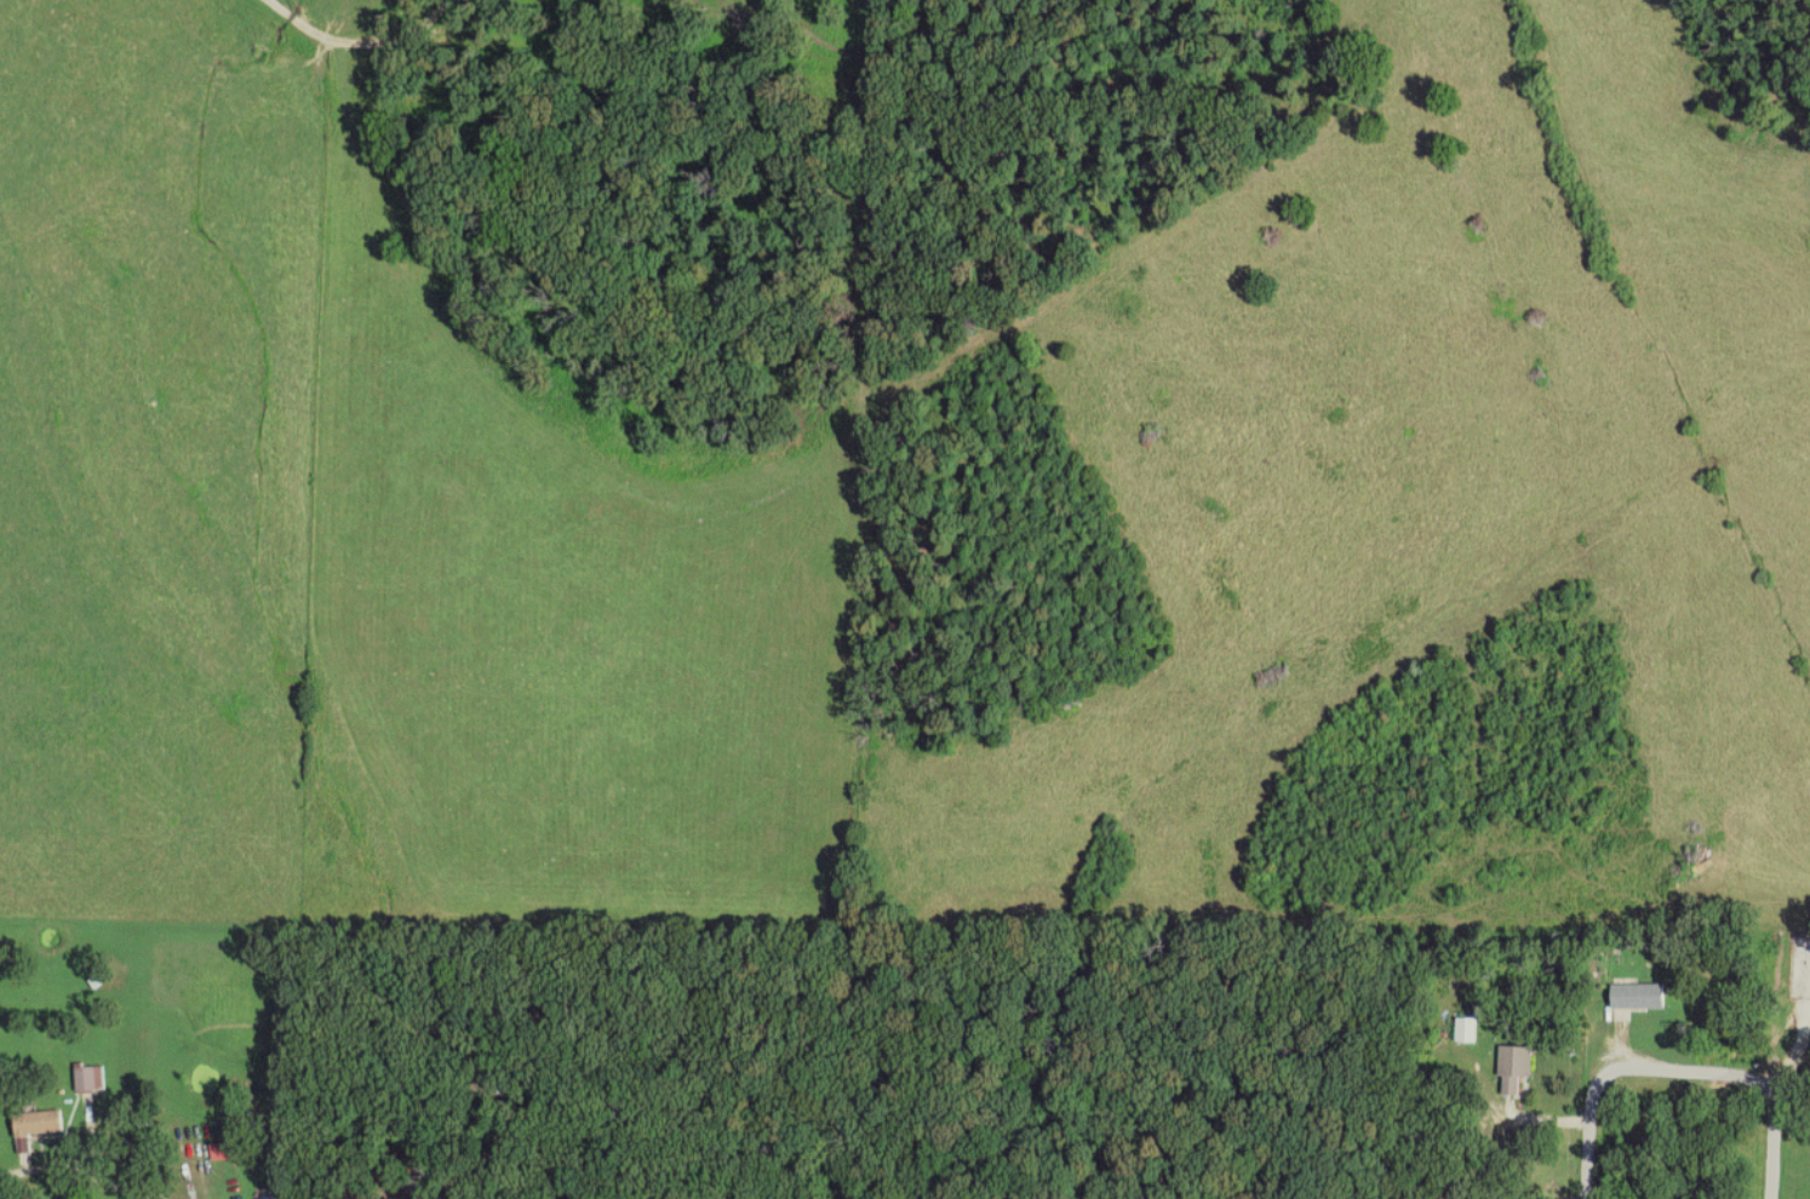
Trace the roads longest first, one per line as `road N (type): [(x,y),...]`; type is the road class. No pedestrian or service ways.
road 1 (residential): [(1586,1198),(1596,1091),(1604,1073),(1622,1067),(1751,1075),(1766,1085),(1775,1119),(1772,1198)]

